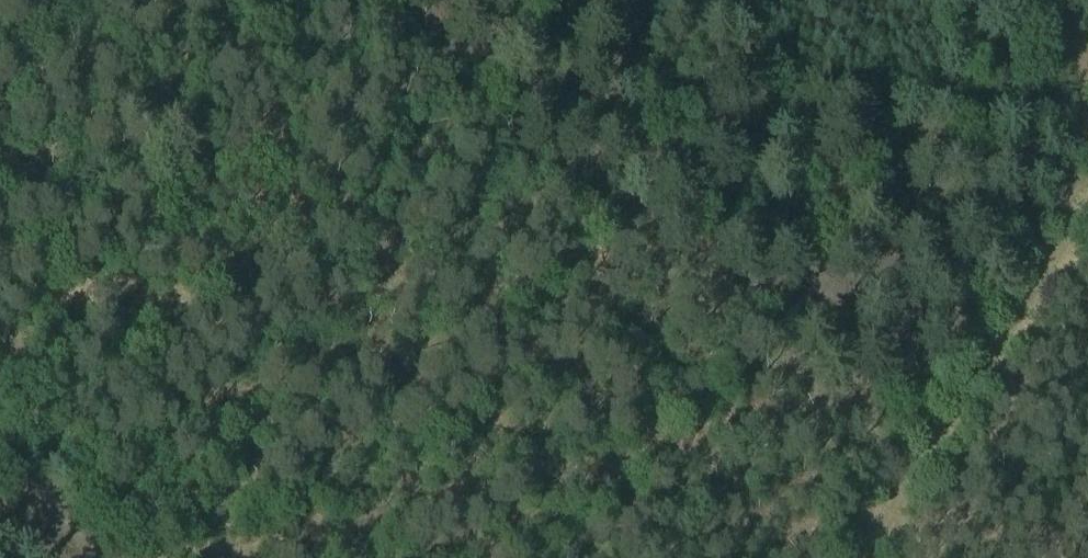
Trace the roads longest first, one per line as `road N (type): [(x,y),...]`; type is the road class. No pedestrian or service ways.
road 1 (track): [(868,557),(1087,218)]

